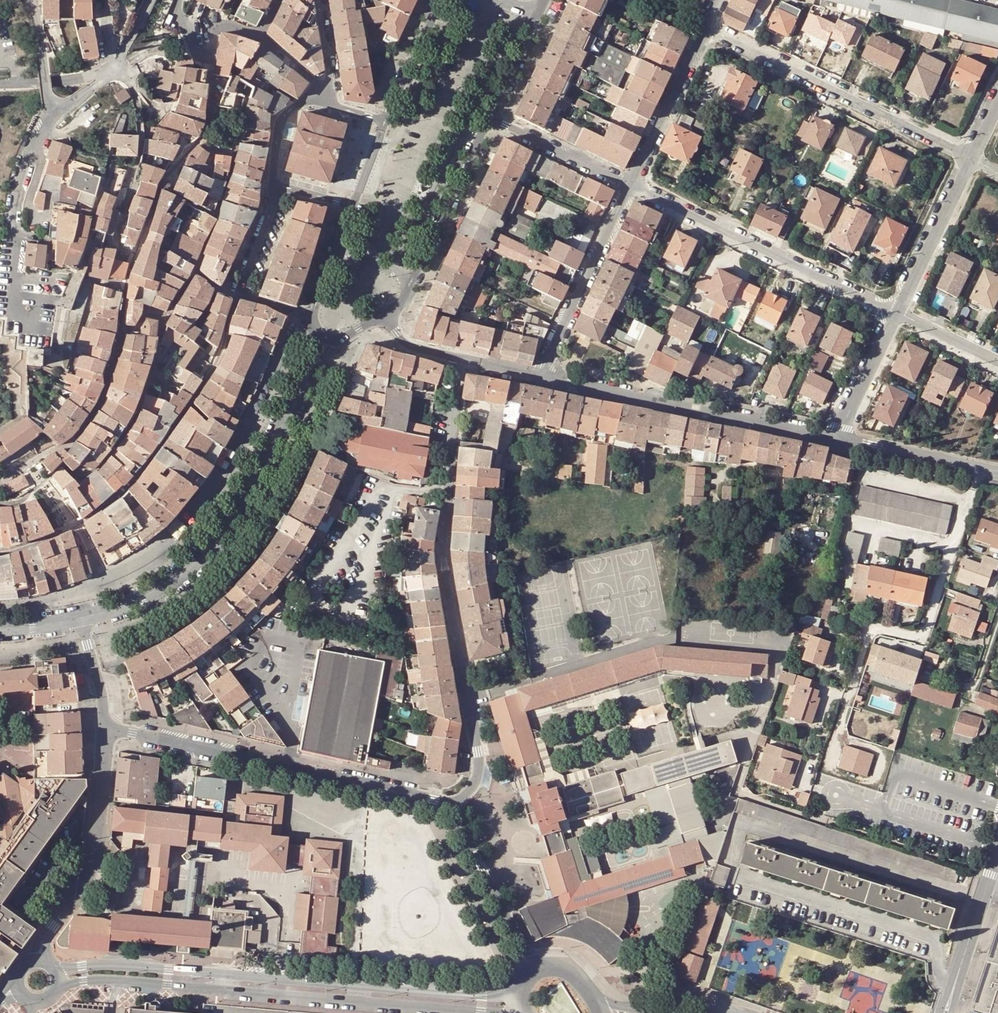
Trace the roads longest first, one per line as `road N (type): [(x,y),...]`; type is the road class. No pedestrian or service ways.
road 1 (tertiary): [(523,999),(103,963),(57,967)]
road 2 (residential): [(456,804),(473,787),(479,763),(442,562),(460,357)]
road 3 (tertiary): [(60,985),(98,980),(508,1012)]
road 4 (tertiary): [(456,804),(104,733)]
road 5 (secondary): [(117,611),(188,574),(229,529),(324,341)]
road 6 (residential): [(627,184),(896,313)]
road 7 (secondary): [(544,377),(836,438)]
road 8 (residential): [(969,158),(704,29)]
road 9 (tertiary): [(104,733),(91,862),(36,956)]
road 10 (residential): [(544,377),(627,184)]
road 11 (residential): [(271,178),(269,222),(235,294),(311,318)]
road 12 (tertiary): [(535,973),(456,804)]
road 13 (secondary): [(412,283),(491,118)]
road 14 (residential): [(384,123),(338,108),(326,95),(302,100),(283,123),(271,178)]
road 15 (residential): [(627,184),(704,29)]
road 16 (residential): [(896,313),(969,158)]
road 17 (secondary): [(836,438),(997,474)]
road 18 (residential): [(491,118),(627,184)]
road 19 (residential): [(997,846),(953,986)]
road 20 (residential): [(836,438),(896,313)]
road 21 (secondary): [(444,0),(384,123)]

